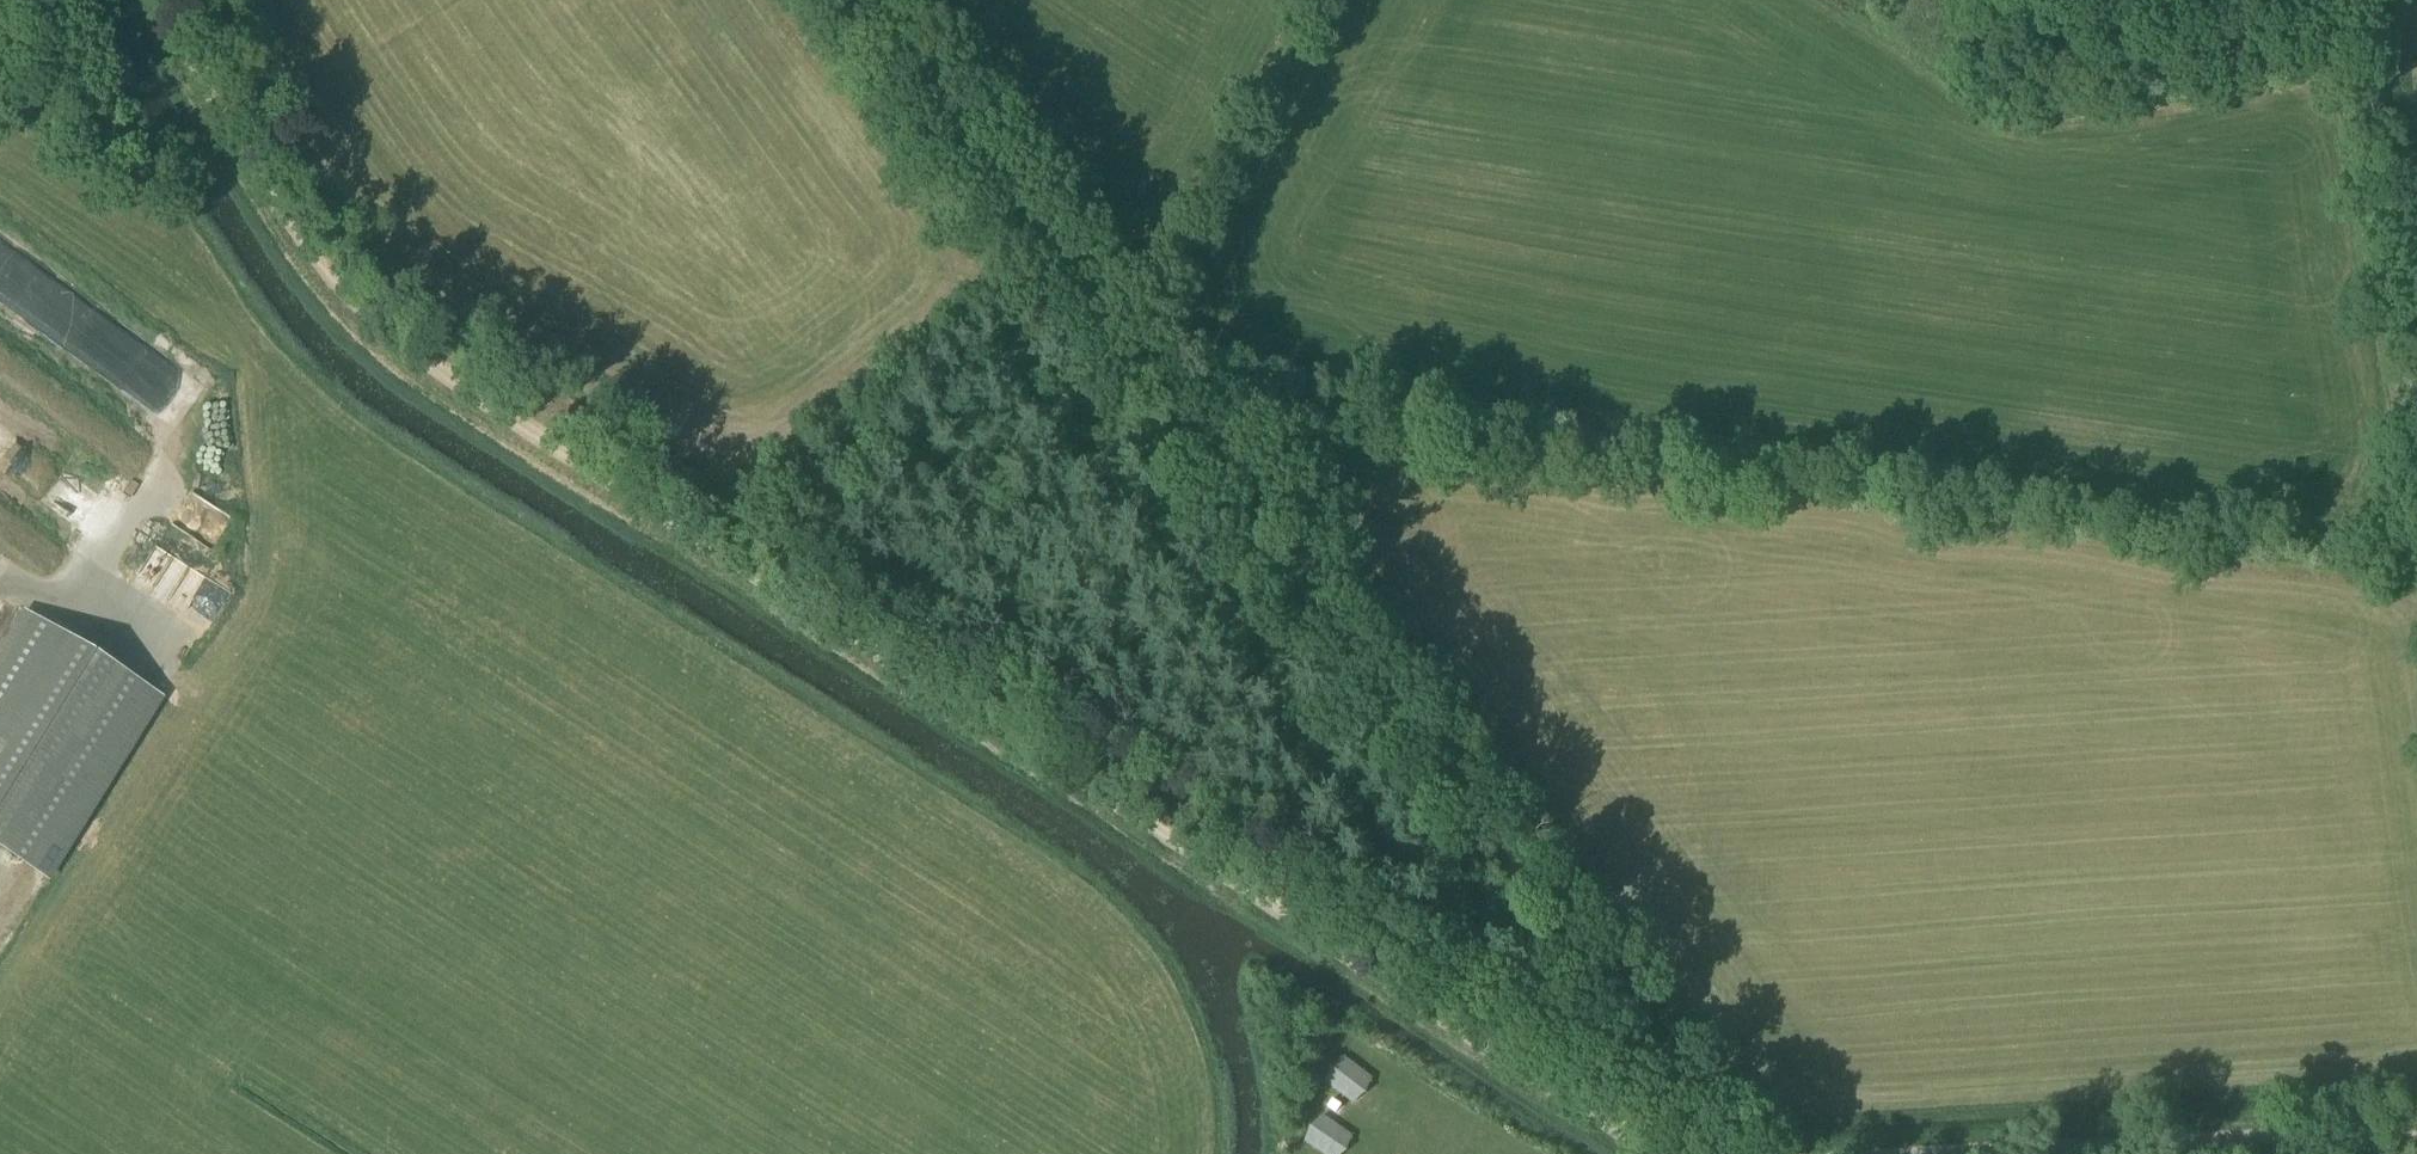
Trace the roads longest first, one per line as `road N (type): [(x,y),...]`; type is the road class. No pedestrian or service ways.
road 1 (track): [(143,0),(294,237),(381,337),(1619,1153)]
road 2 (track): [(1959,1153),(2416,1127)]

